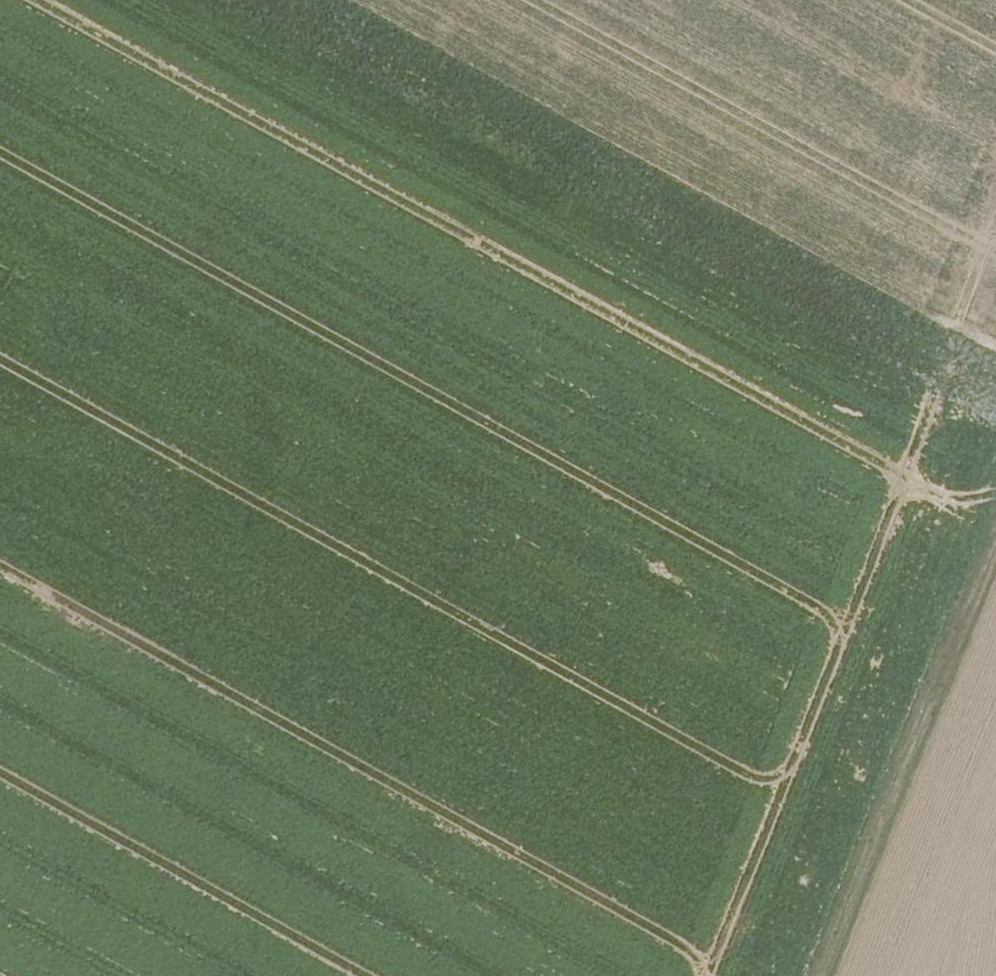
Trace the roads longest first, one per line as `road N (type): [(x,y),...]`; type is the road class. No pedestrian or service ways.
road 1 (track): [(995,514),(815,975)]

